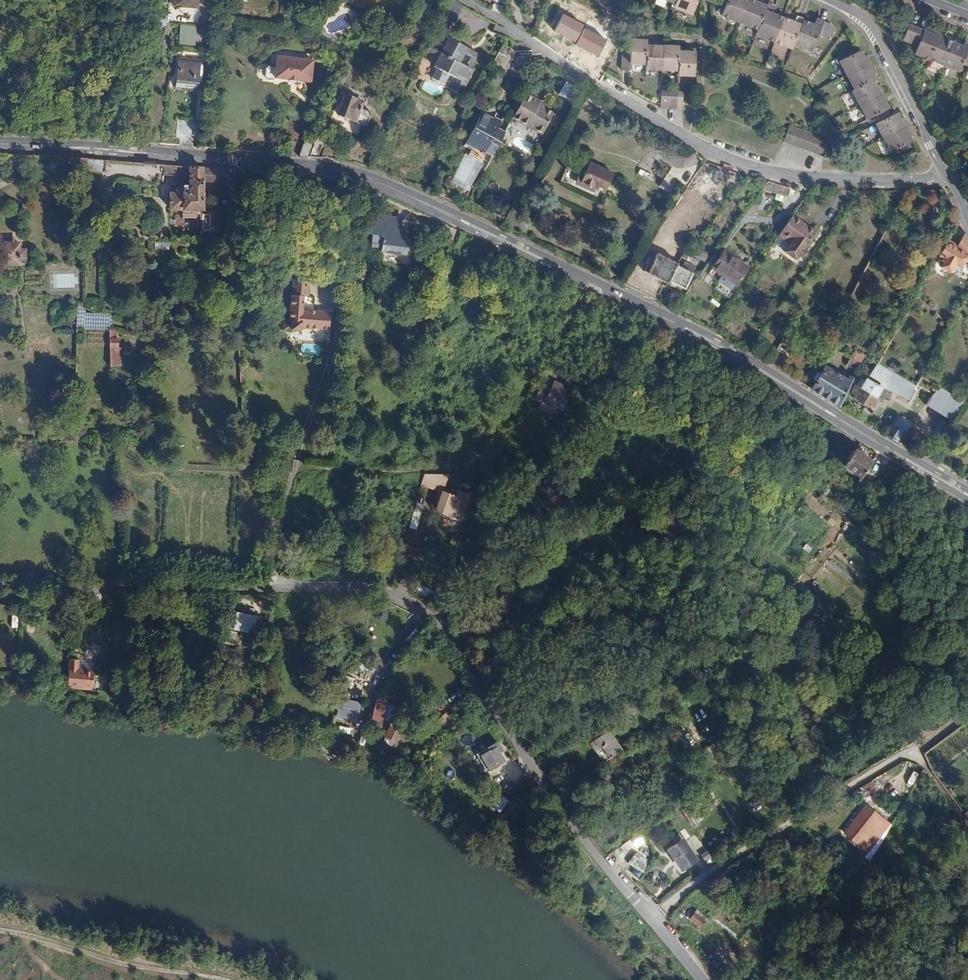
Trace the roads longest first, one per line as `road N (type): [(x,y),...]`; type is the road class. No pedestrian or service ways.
road 1 (tertiary): [(0,145),(263,162),(370,180),(714,341),(967,495)]
road 2 (residential): [(650,916),(586,845),(477,670),(430,616),(380,589),(271,589)]
road 3 (residential): [(461,0),(737,163),(838,180),(922,180),(943,173)]
road 4 (unclassified): [(650,916),(732,855),(913,752)]
road 5 (unclassified): [(271,589),(0,586)]
road 6 (residential): [(943,173),(873,25),(837,0)]
road 7 (track): [(295,466),(271,589)]

